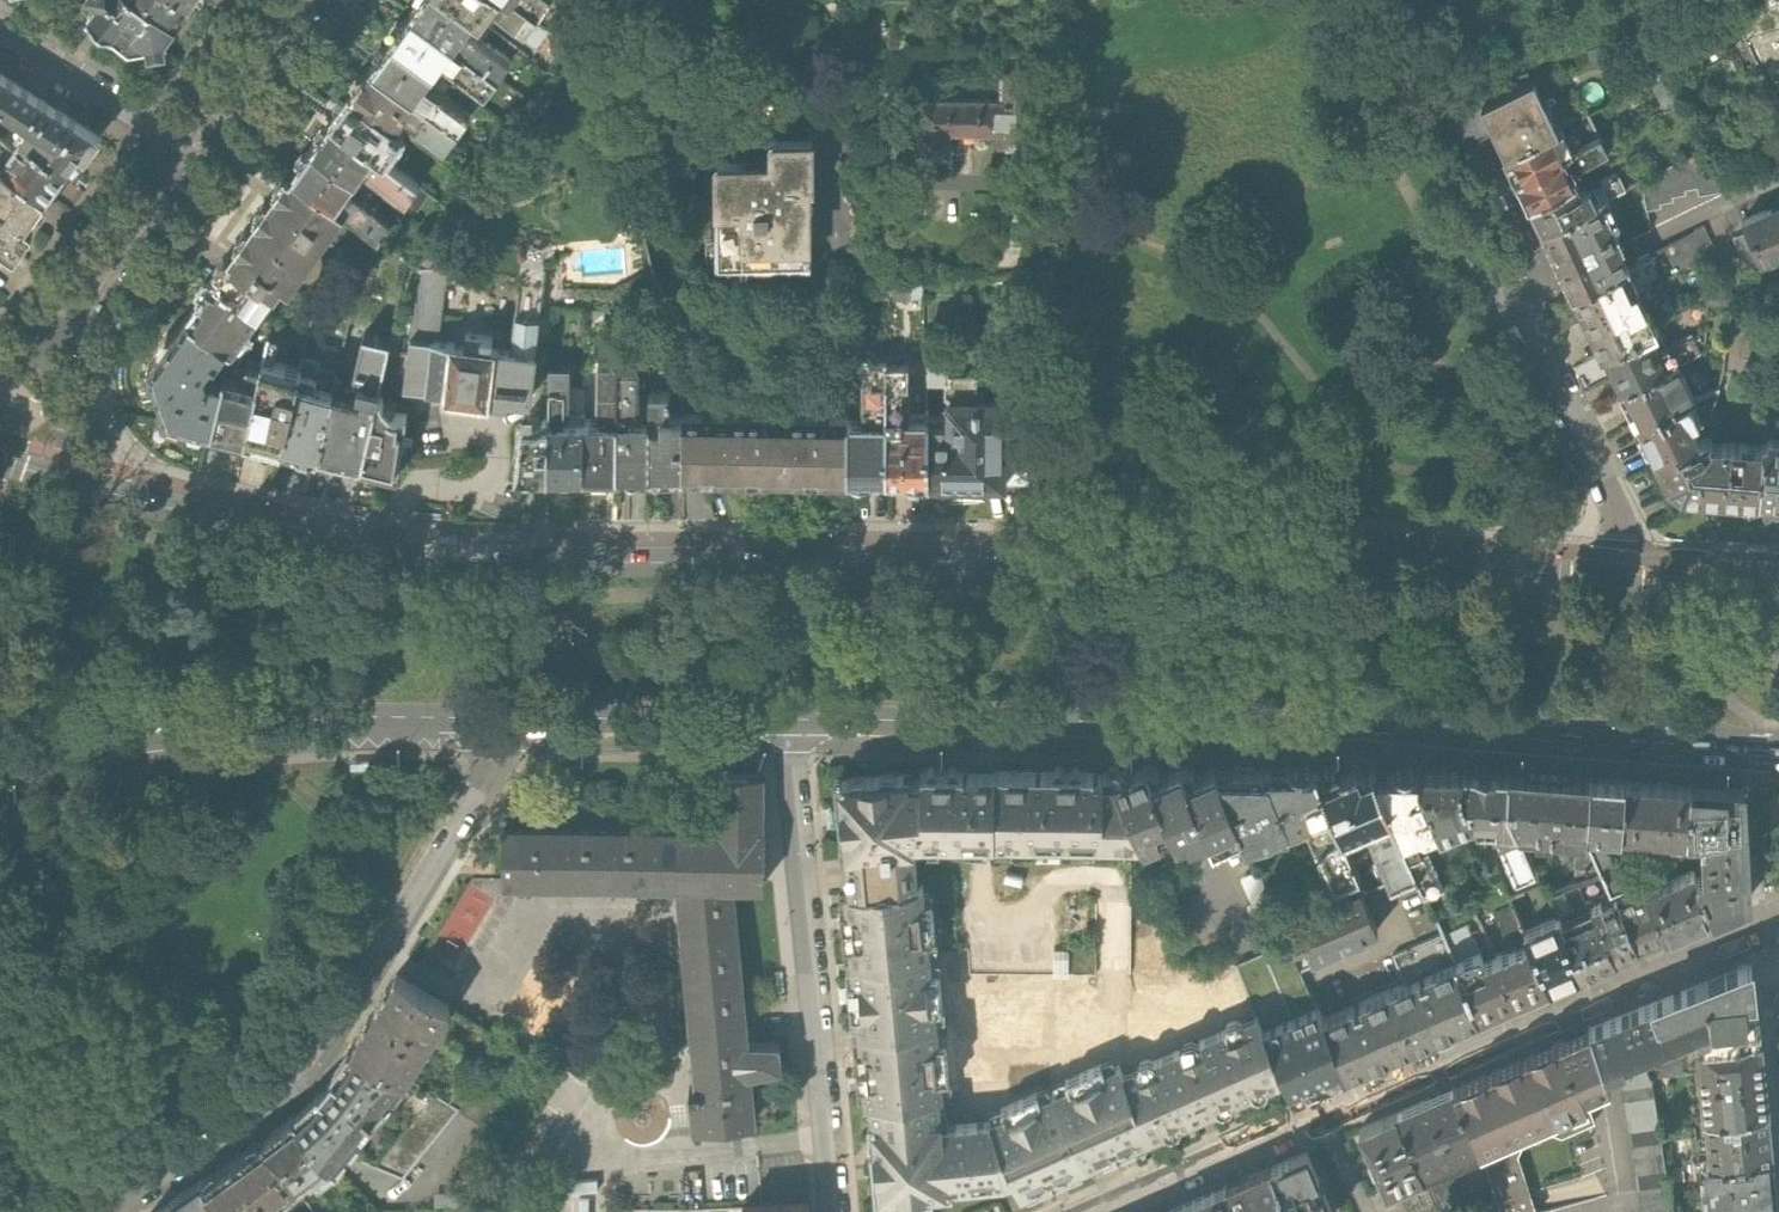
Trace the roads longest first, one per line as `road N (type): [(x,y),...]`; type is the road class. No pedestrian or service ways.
road 1 (primary): [(1627,573),(1323,560),(470,555),(321,536),(107,481)]
road 2 (primary): [(787,722),(1346,725),(1778,754)]
road 3 (residential): [(1778,915),(1097,1211)]
road 4 (residential): [(74,1211),(123,1198),(191,1160),(274,1100),(327,1044),(491,770),(492,720)]
road 5 (primary): [(0,750),(265,725),(492,720)]
road 6 (residential): [(834,1211),(787,722)]
road 7 (primary): [(492,720),(787,722)]
road 8 (residential): [(1519,306),(1627,528),(1627,573)]
road 9 (residential): [(48,332),(188,151)]
road 10 (residential): [(0,31),(188,151)]
road 11 (residential): [(188,151),(300,0)]
road 12 (residential): [(107,481),(60,405),(48,332)]
road 13 (primary): [(1778,588),(1627,573)]

